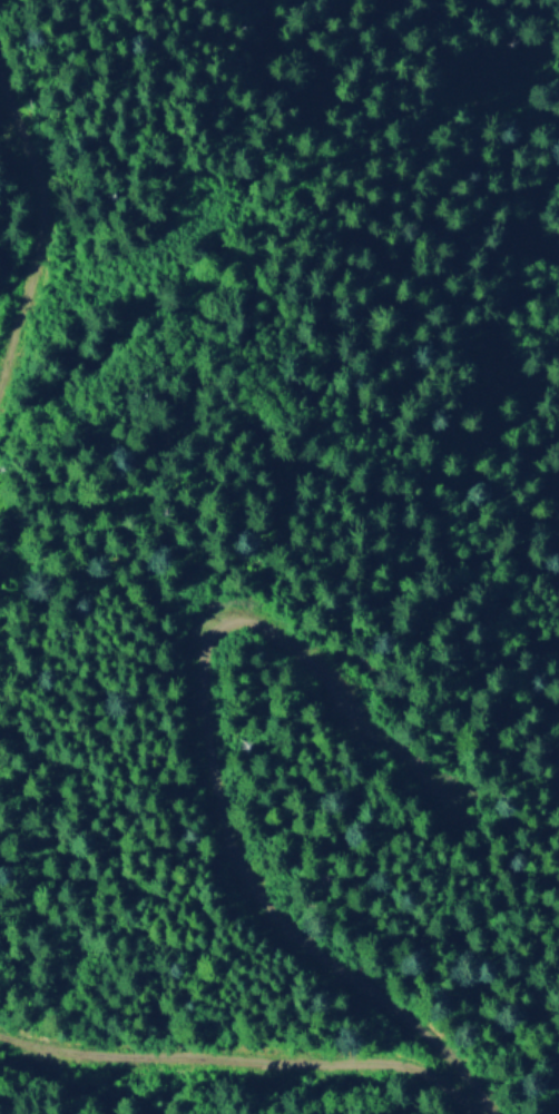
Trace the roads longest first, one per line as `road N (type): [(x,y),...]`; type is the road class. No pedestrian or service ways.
road 1 (track): [(460,808),(401,765),(291,643),(263,624),(229,617),(204,629),(188,651),(192,708),(238,855),(282,917),(429,1038),(485,1113)]
road 2 (track): [(481,1110),(391,1059),(72,1056),(0,1033)]
road 3 (track): [(0,408),(50,241),(45,181),(0,81)]
road 4 (track): [(0,408),(59,325),(167,255),(209,199)]

